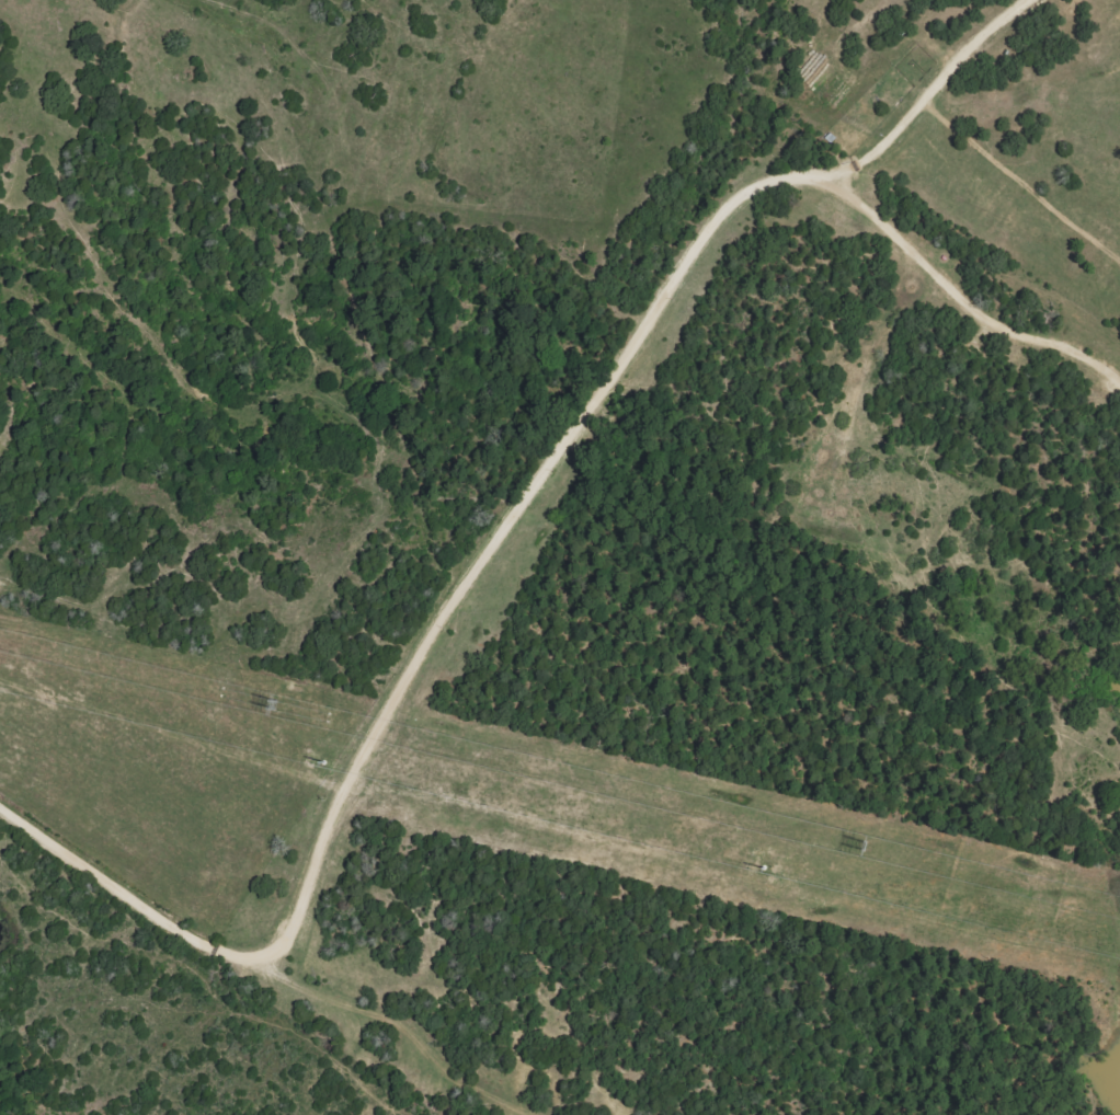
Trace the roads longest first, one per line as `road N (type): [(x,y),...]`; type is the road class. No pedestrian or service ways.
road 1 (residential): [(0,803),(226,950),(271,947),(287,928),(351,768),(441,610),(707,225),(750,184),(839,169),(878,145),(947,61),(1014,0)]
road 2 (residential): [(1119,373),(1083,343),(997,317),(852,188),(807,174)]
road 3 (residential): [(263,951),(312,984),(408,1022),(480,1091),(543,1114)]

